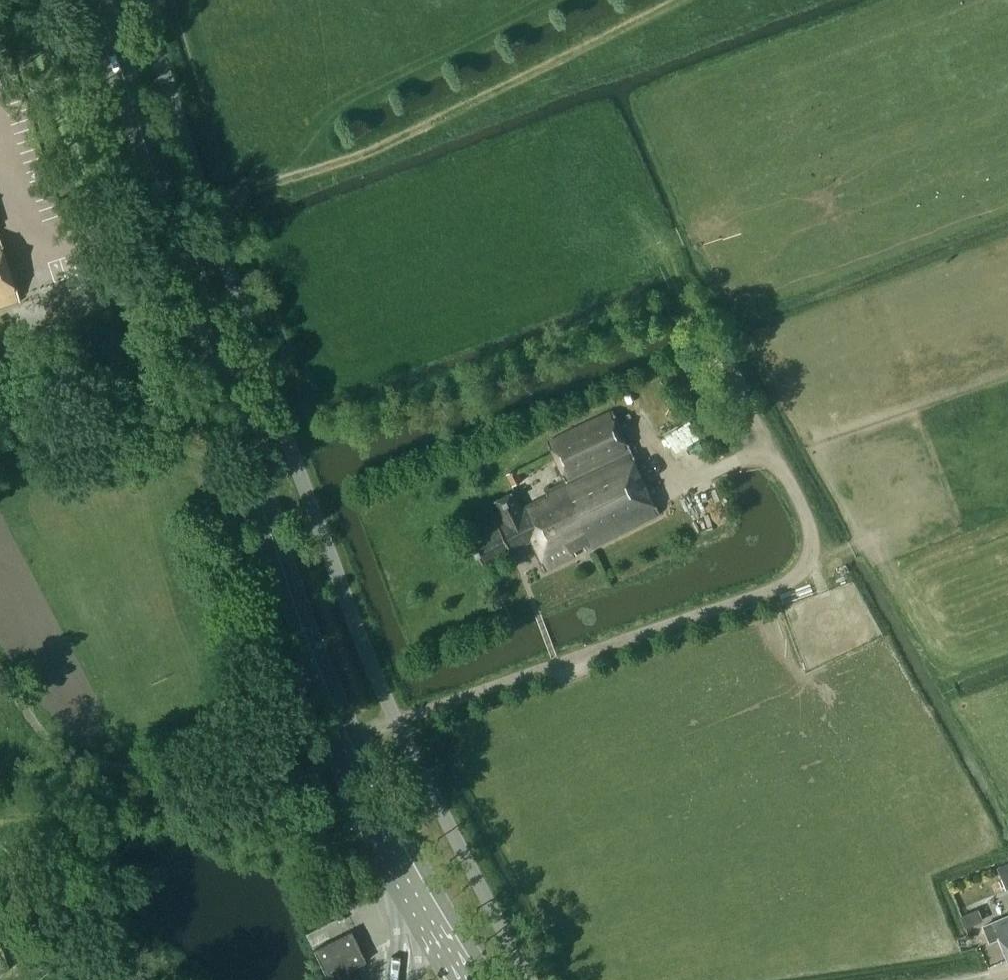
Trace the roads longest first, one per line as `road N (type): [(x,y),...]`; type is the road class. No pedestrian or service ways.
road 1 (secondary): [(457,936),(315,656),(95,0)]
road 2 (track): [(168,213),(358,154),(668,0)]

